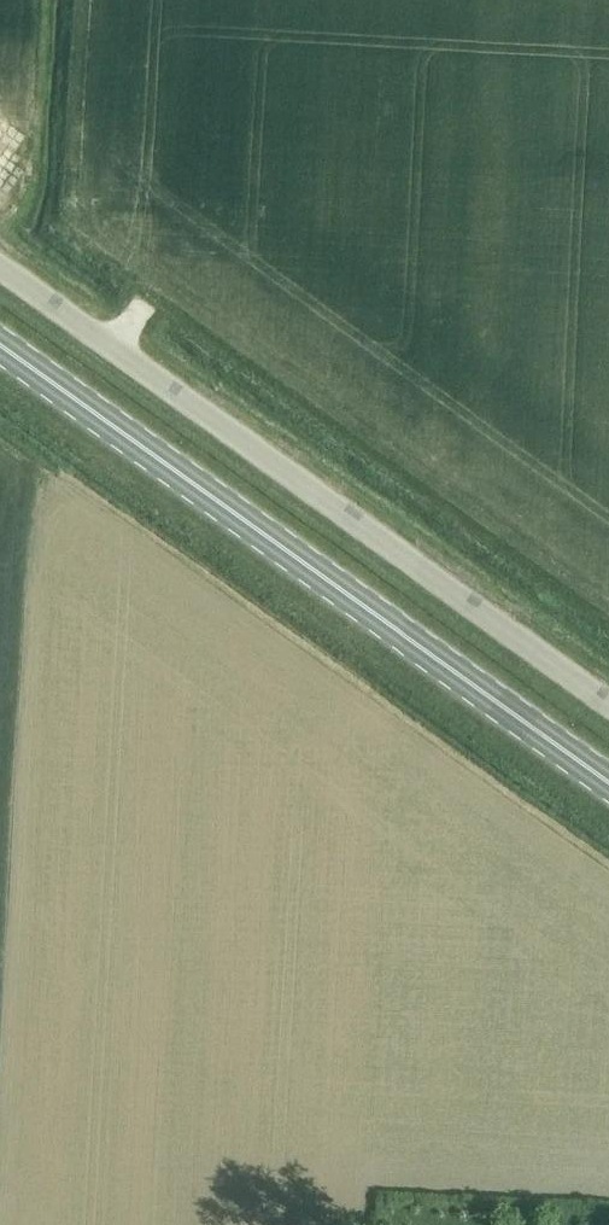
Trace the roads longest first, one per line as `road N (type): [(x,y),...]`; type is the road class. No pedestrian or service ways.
road 1 (tertiary): [(608,709),(0,271)]
road 2 (primary): [(608,782),(0,345)]

